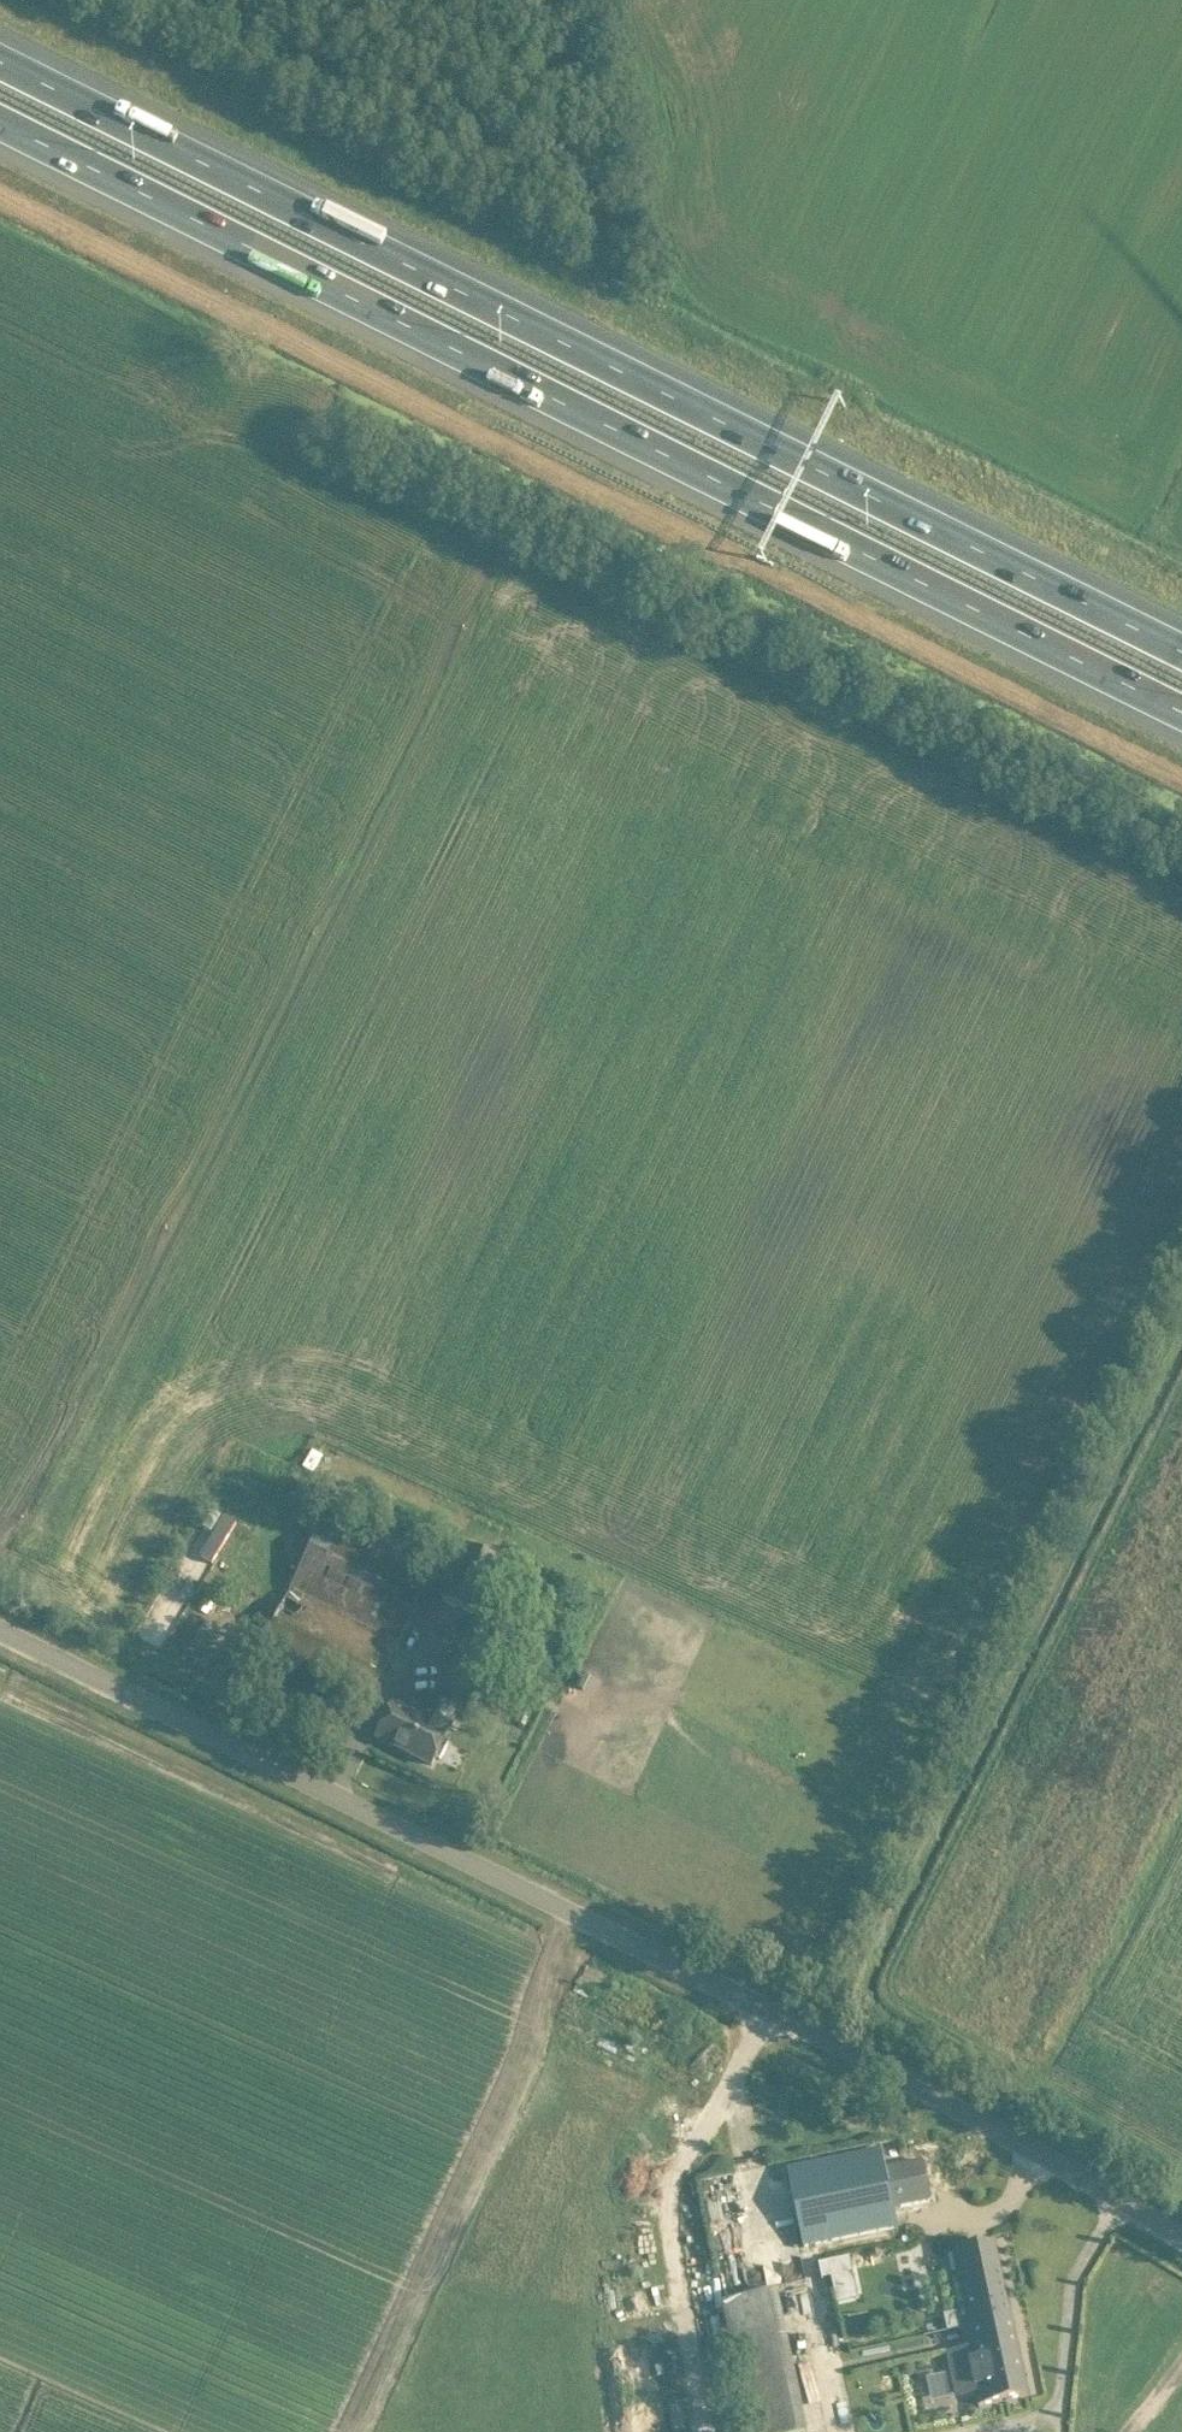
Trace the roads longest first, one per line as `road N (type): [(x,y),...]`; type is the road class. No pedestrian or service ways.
road 1 (unclassified): [(0,1635),(885,2073),(1181,2246)]
road 2 (motorway): [(0,123),(1181,715)]
road 3 (motorway): [(1181,646),(0,60)]

